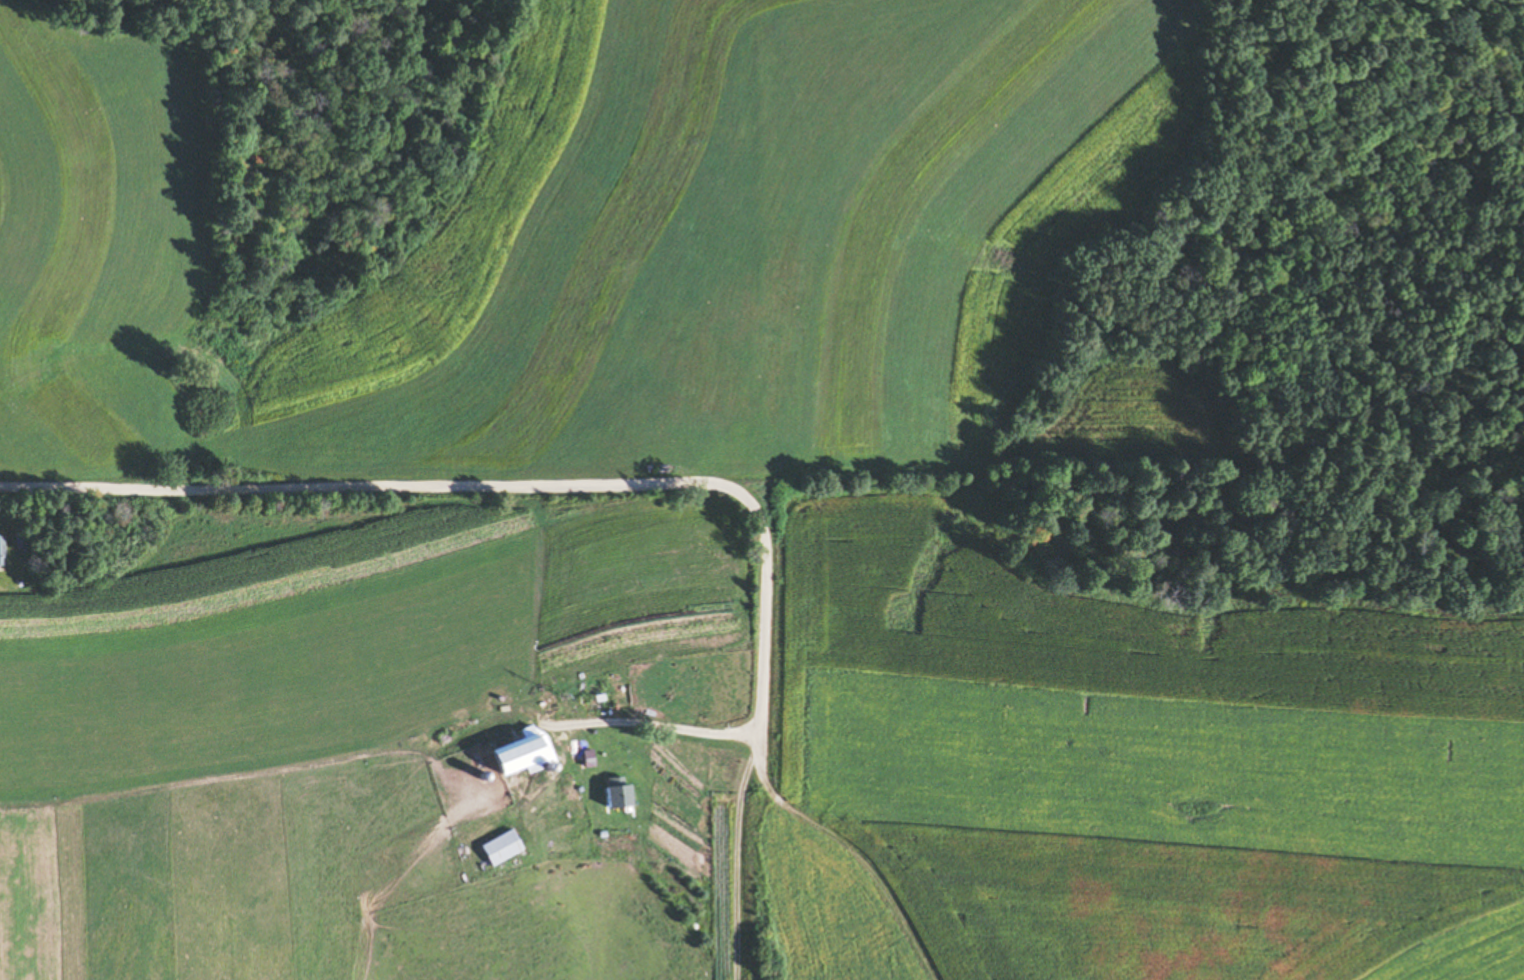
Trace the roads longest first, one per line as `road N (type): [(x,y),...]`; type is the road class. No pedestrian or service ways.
road 1 (residential): [(548,727),(743,734),(758,690),(763,602),(759,536),(735,490),(714,480),(0,487)]

